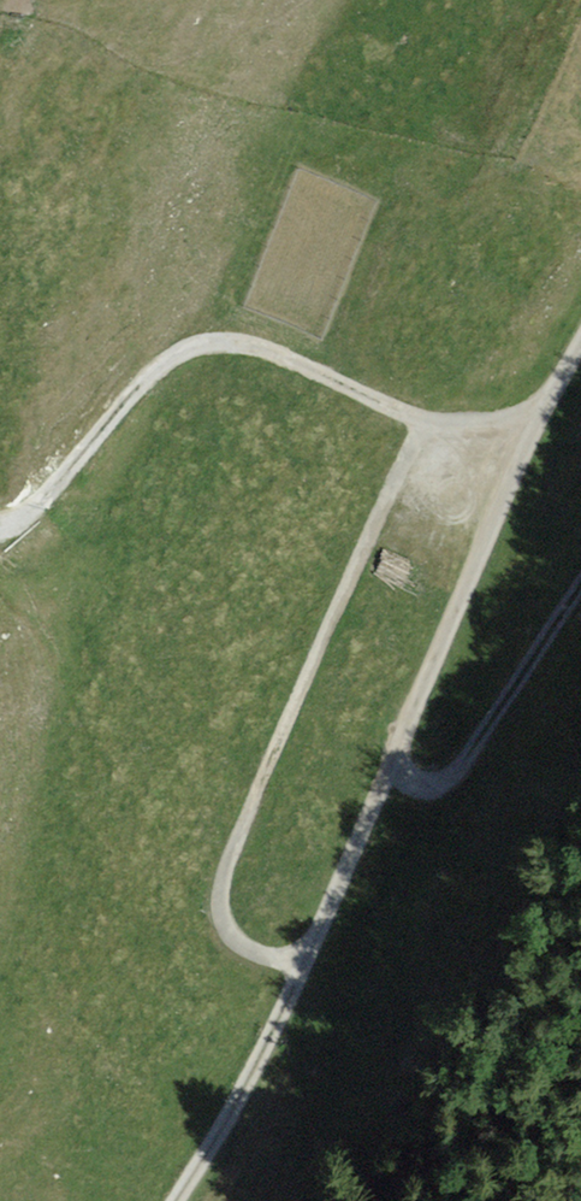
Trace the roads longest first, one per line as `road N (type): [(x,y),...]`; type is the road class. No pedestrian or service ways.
road 1 (track): [(580,346),(544,406),(305,965),(176,1200)]
road 2 (track): [(423,422),(223,881),(221,912),(231,935),(305,965)]
road 3 (track): [(0,525),(35,506),(158,368),(201,345),(275,353),(423,422),(491,419),(544,406)]
road 4 (track): [(395,760),(413,777),(440,781),(466,766),(580,601)]

